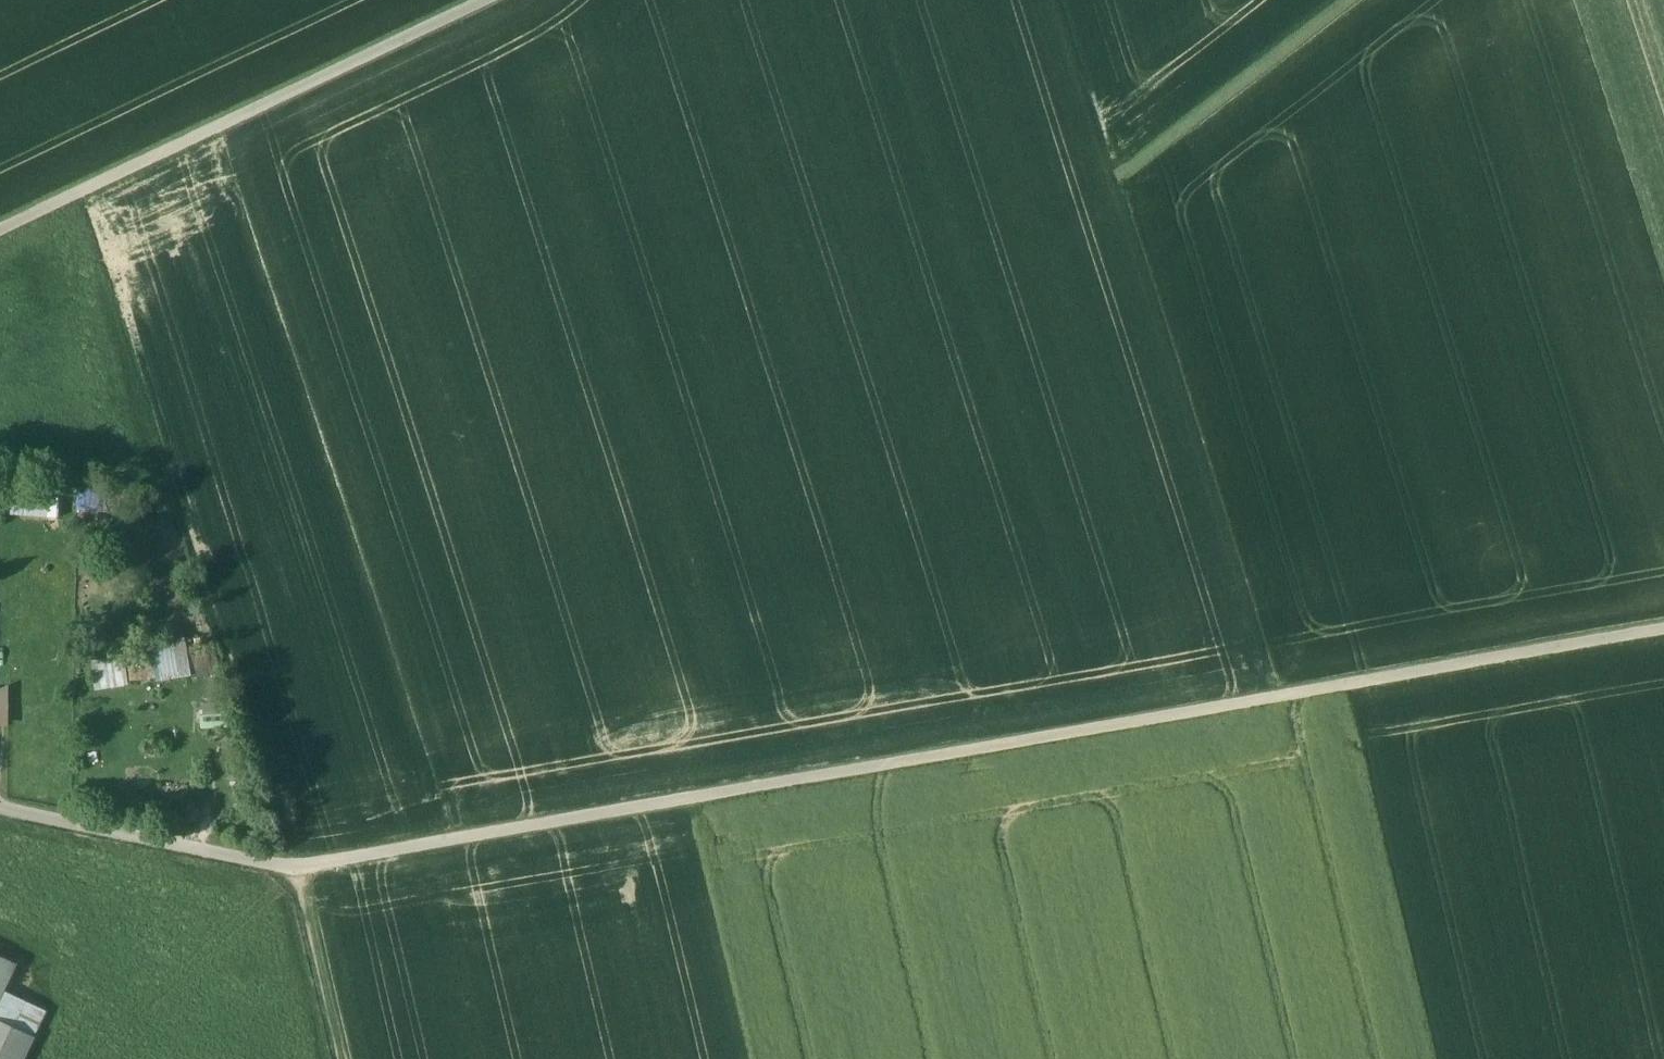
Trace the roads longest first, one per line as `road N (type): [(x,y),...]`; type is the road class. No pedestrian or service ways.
road 1 (track): [(1663,629),(285,866)]
road 2 (track): [(0,240),(507,0)]
road 3 (residential): [(285,866),(0,806)]
road 4 (track): [(1349,0),(1126,173)]
road 5 (track): [(298,864),(344,1058)]

